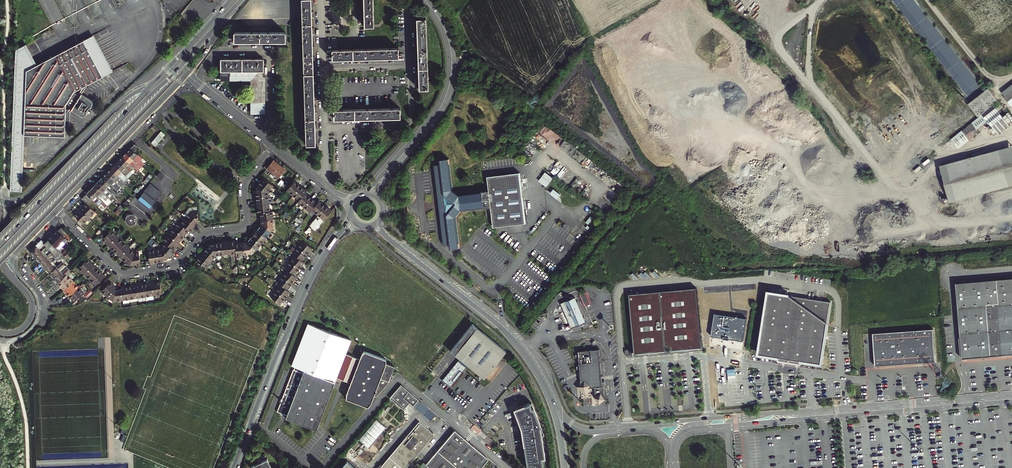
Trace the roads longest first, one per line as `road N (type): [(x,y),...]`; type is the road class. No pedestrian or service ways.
road 1 (tertiary): [(1011,392),(642,426)]
road 2 (tertiary): [(672,452),(692,430),(1011,401)]
road 3 (residential): [(273,145),(245,183),(245,226),(206,233),(170,266),(120,271),(57,210)]
road 4 (primary): [(0,252),(208,34)]
road 5 (tertiary): [(351,213),(302,298),(234,467)]
road 6 (tertiary): [(545,387),(510,336),(384,235),(380,220)]
road 7 (primary): [(153,85),(0,245)]
road 8 (primary): [(153,85),(113,110),(25,198),(0,201)]
road 9 (tertiary): [(57,210),(187,74)]
road 10 (tertiary): [(408,148),(441,107),(452,72),(445,29),(424,0)]
road 11 (residential): [(410,66),(412,125),(324,128)]
road 12 (residential): [(506,467),(404,382)]

